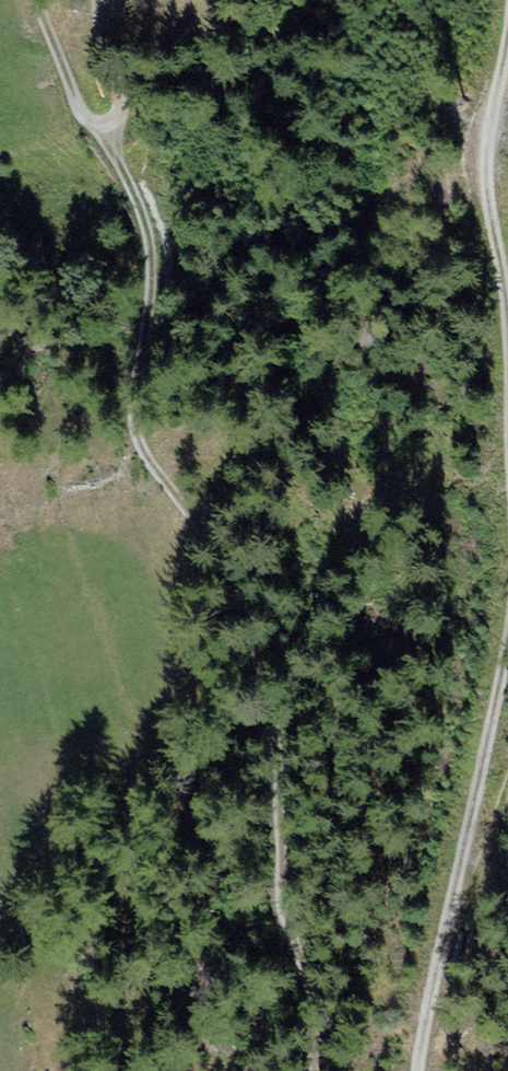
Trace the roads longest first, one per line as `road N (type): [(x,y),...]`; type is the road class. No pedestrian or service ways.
road 1 (track): [(410,1070),(409,1039),(493,670),(507,488),(497,303),(474,165),(504,0)]
road 2 (track): [(98,129),(131,209),(142,285),(128,392),(135,447),(249,630),(271,909),(309,1070)]
road 3 (track): [(32,0),(66,97),(98,129),(117,103),(90,0)]
road 4 (track): [(447,897),(507,776)]

